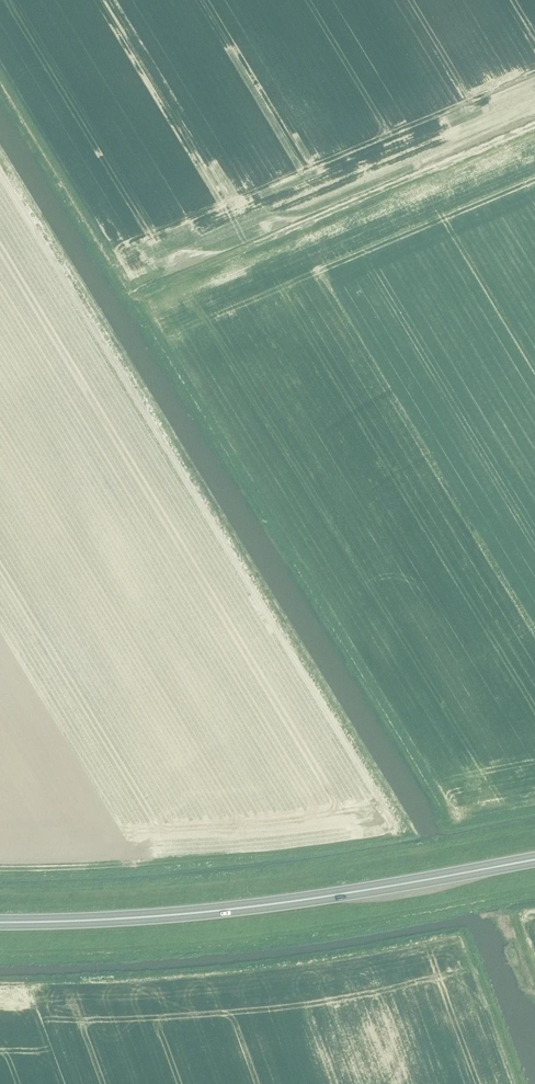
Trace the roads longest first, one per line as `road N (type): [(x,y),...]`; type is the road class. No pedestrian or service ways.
road 1 (track): [(534,126),(136,295),(0,68)]
road 2 (trunk): [(0,922),(168,915),(534,860)]
road 3 (track): [(201,866),(0,877)]

